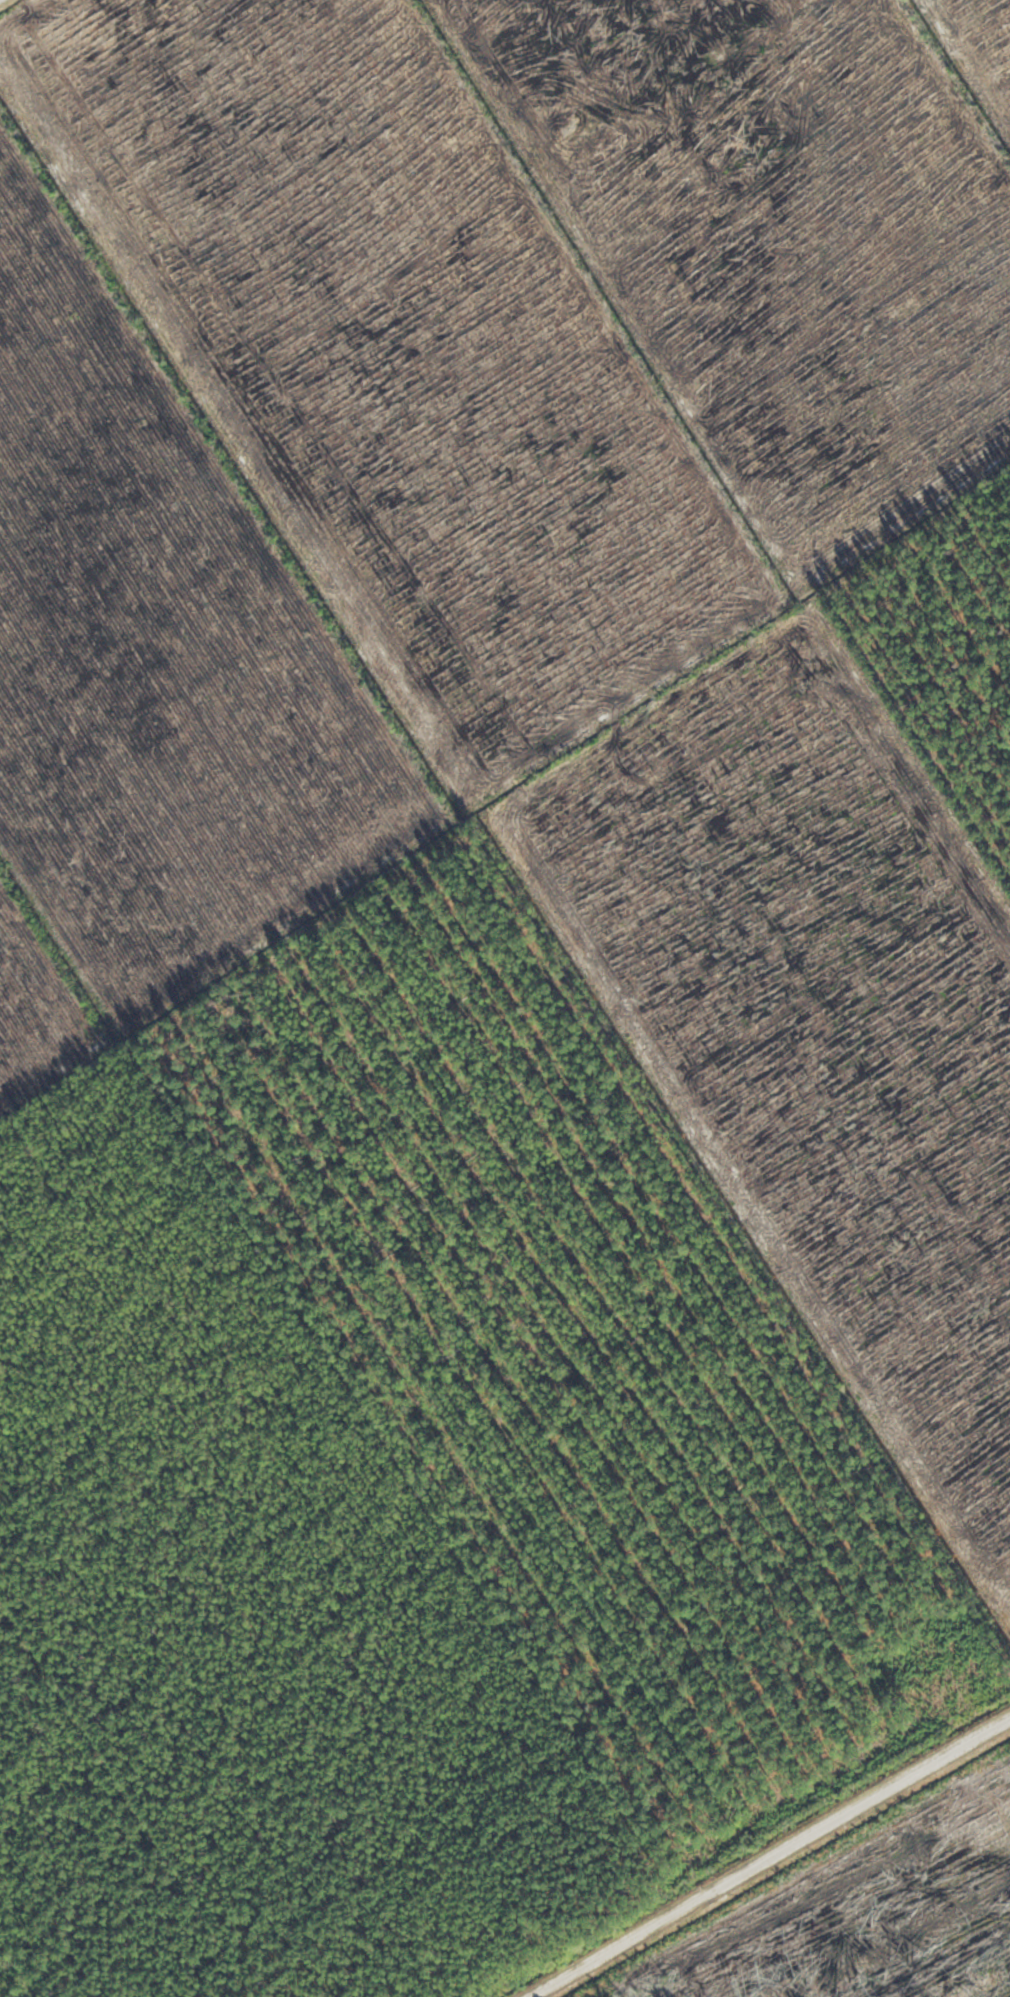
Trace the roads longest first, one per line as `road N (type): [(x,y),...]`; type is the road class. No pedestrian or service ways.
road 1 (track): [(546,1996),(1009,1727)]

